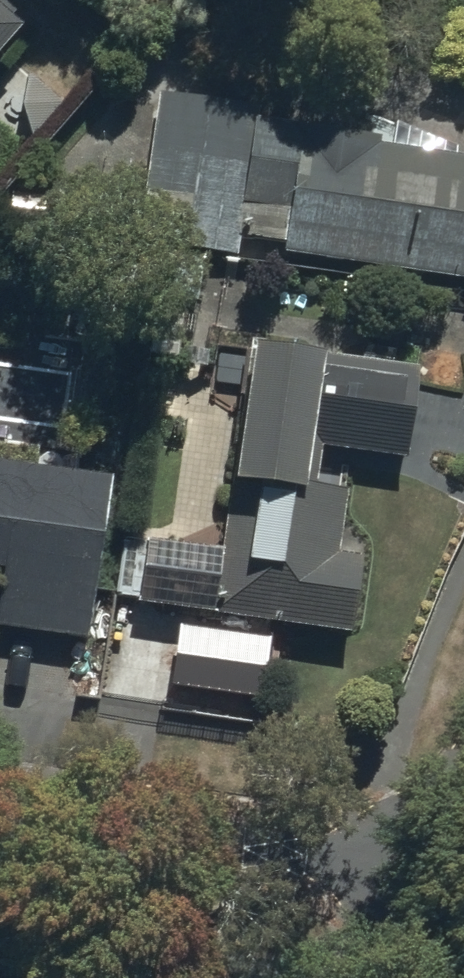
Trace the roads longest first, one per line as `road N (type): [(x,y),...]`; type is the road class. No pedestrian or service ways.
road 1 (residential): [(0,845),(297,880),(433,877)]

